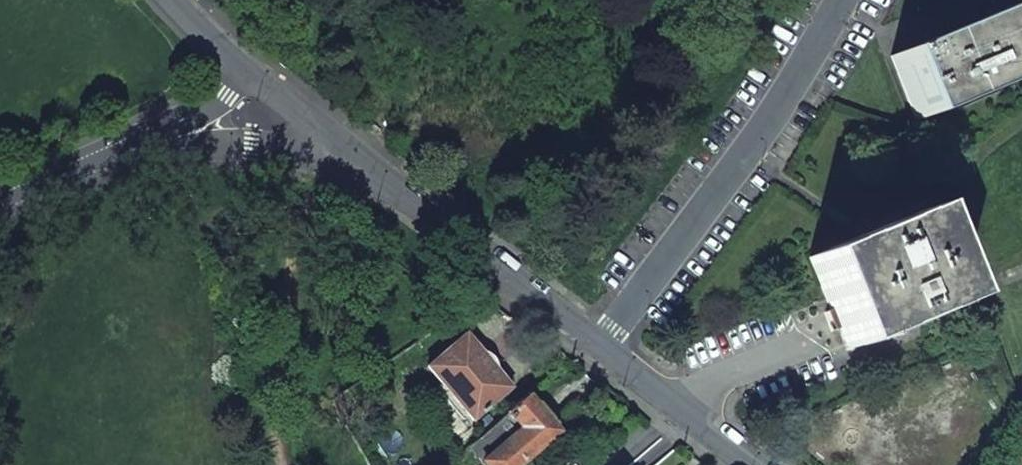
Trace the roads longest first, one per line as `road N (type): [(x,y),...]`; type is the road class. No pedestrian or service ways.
road 1 (residential): [(598,345),(709,208),(837,0)]
road 2 (residential): [(338,149),(598,345)]
road 3 (residential): [(0,203),(192,136)]
road 4 (residential): [(598,345),(749,464)]
road 5 (residential): [(192,136),(338,149)]
road 6 (residential): [(243,67),(338,149)]

